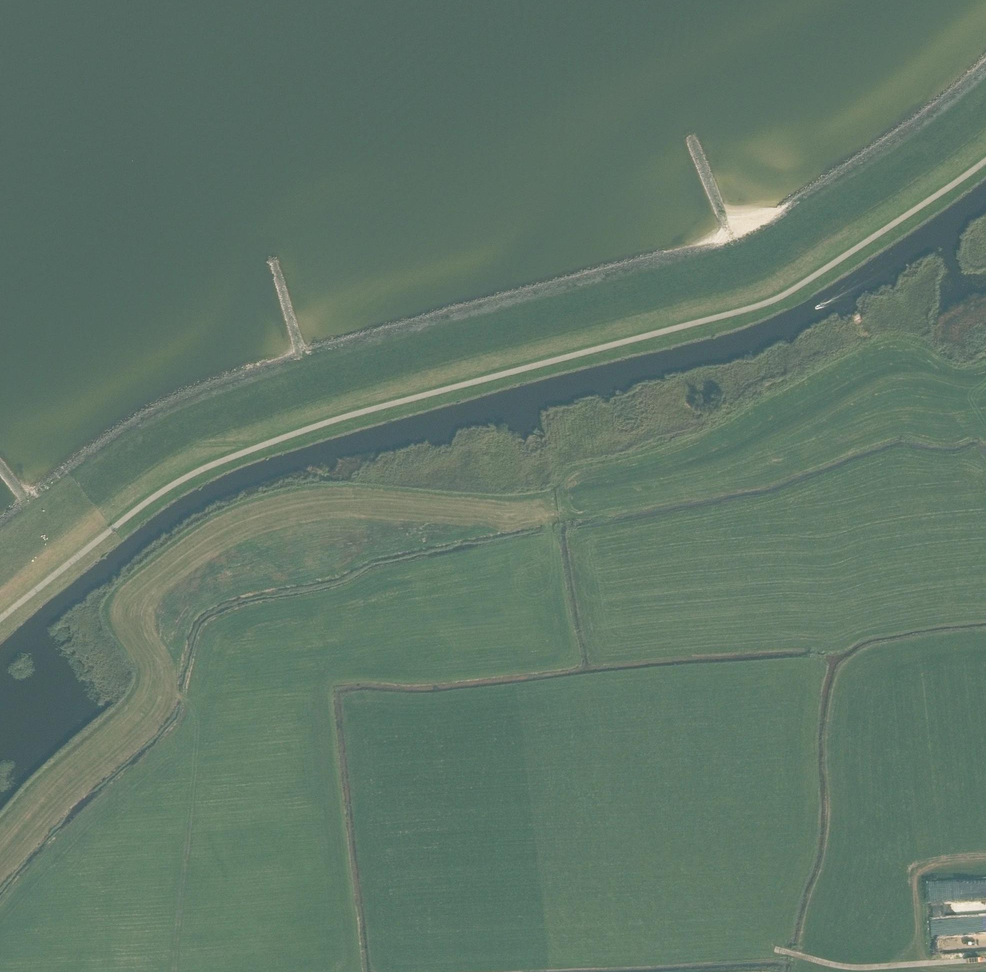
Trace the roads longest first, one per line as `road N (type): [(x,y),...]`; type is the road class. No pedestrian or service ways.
road 1 (track): [(985,962),(859,968),(778,950)]

